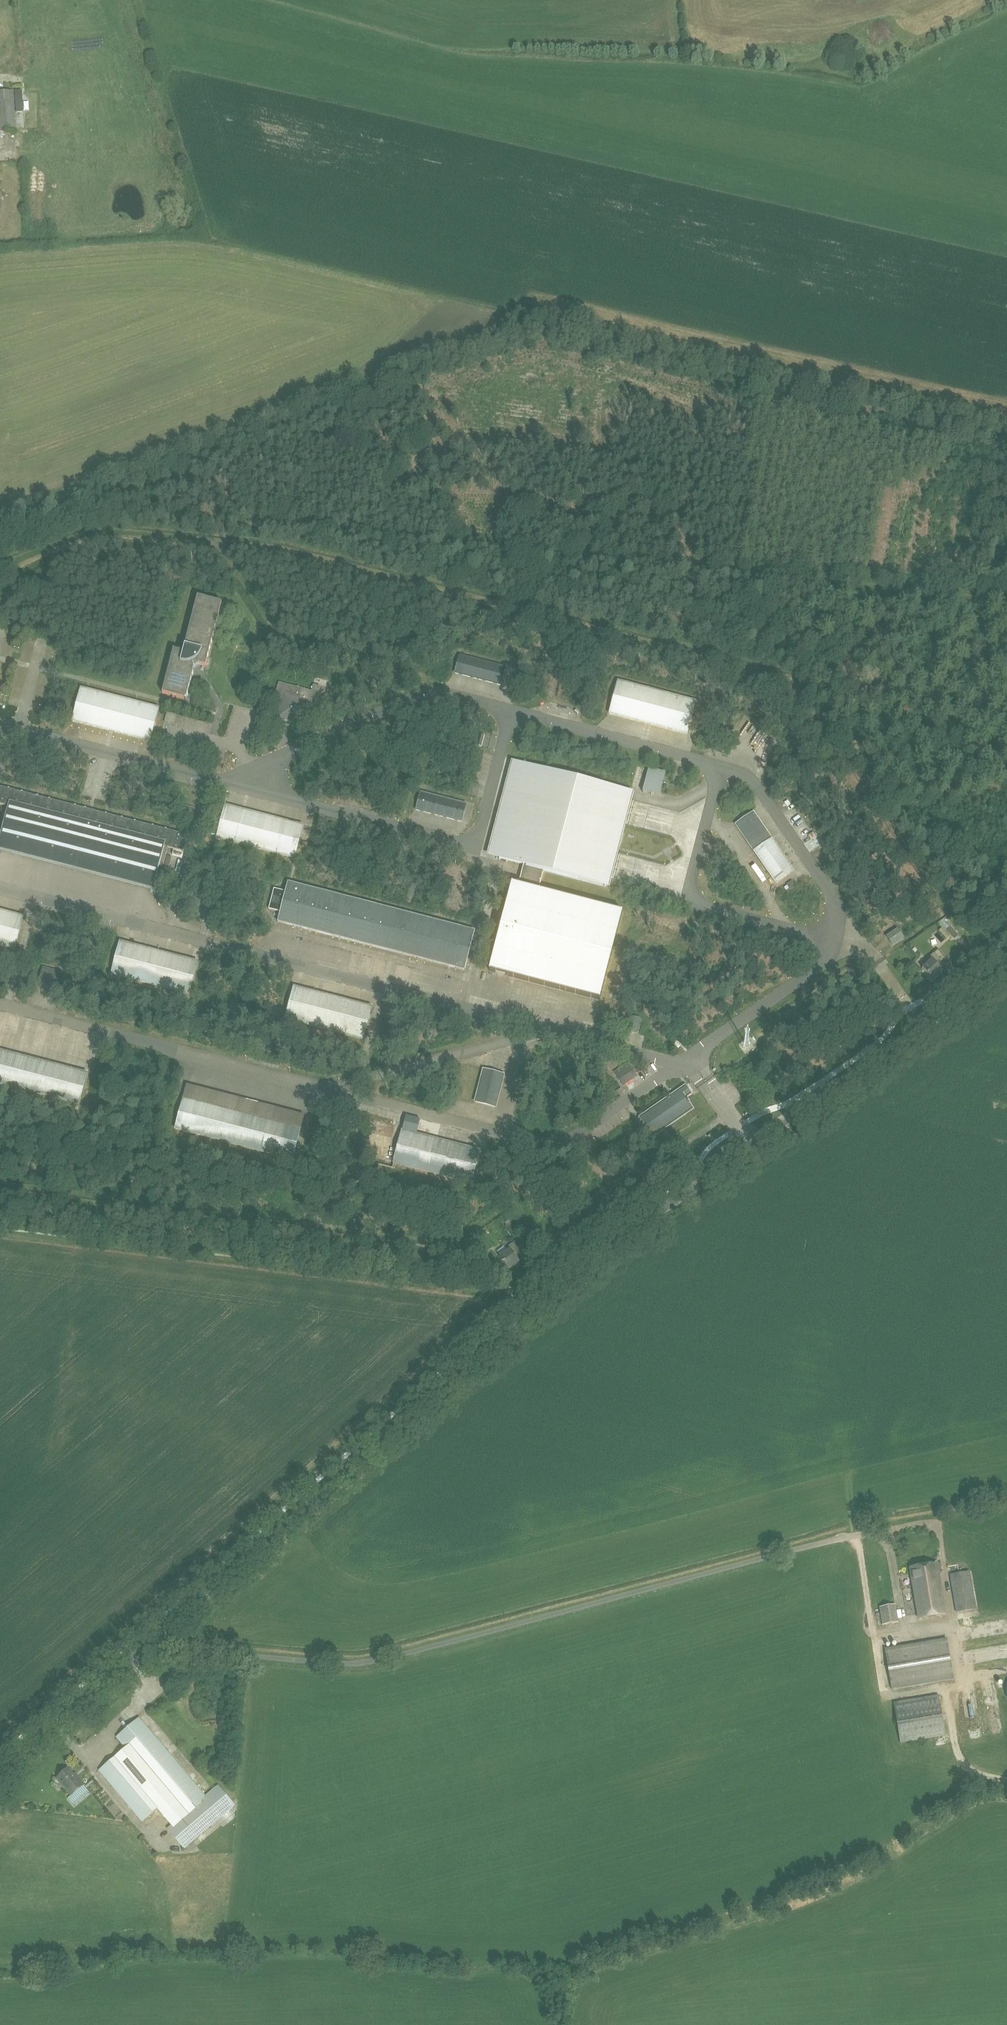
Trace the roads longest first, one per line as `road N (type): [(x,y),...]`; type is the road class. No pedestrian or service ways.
road 1 (secondary): [(155,1638),(619,1240),(956,1012),(1006,964)]
road 2 (unclassified): [(155,1638),(172,1648),(374,1661),(836,1540),(1006,1509)]
road 3 (secondary): [(0,1781),(155,1638)]

